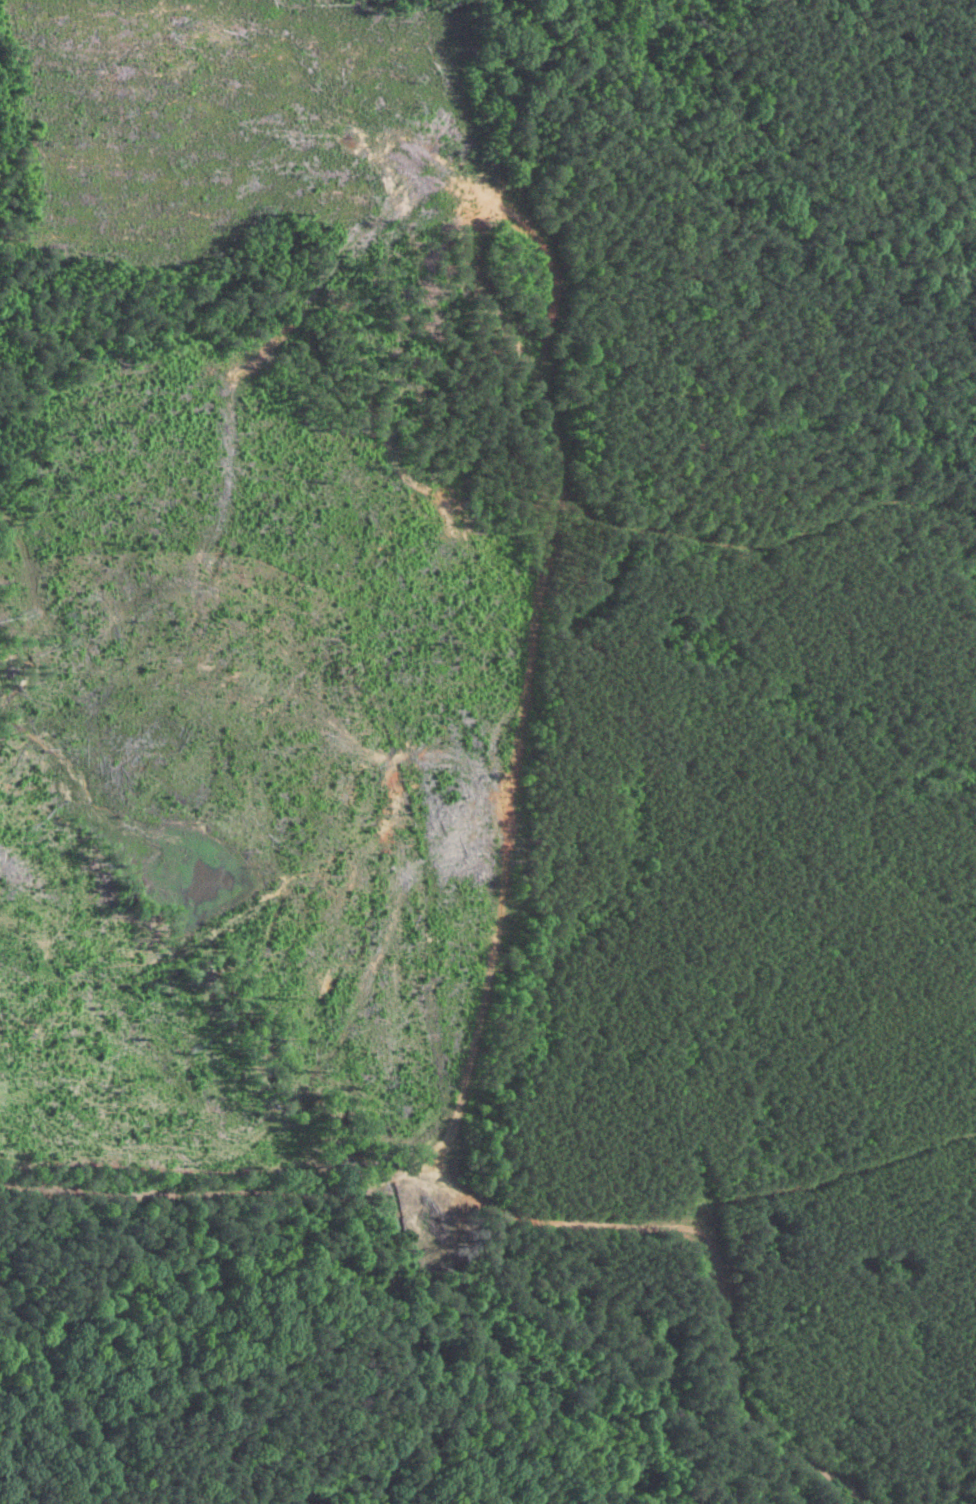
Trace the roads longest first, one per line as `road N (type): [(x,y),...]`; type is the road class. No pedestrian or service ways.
road 1 (residential): [(855,1503),(768,1446),(742,1274),(722,1254),(499,1223),(437,1191),(215,1207),(0,1190)]

